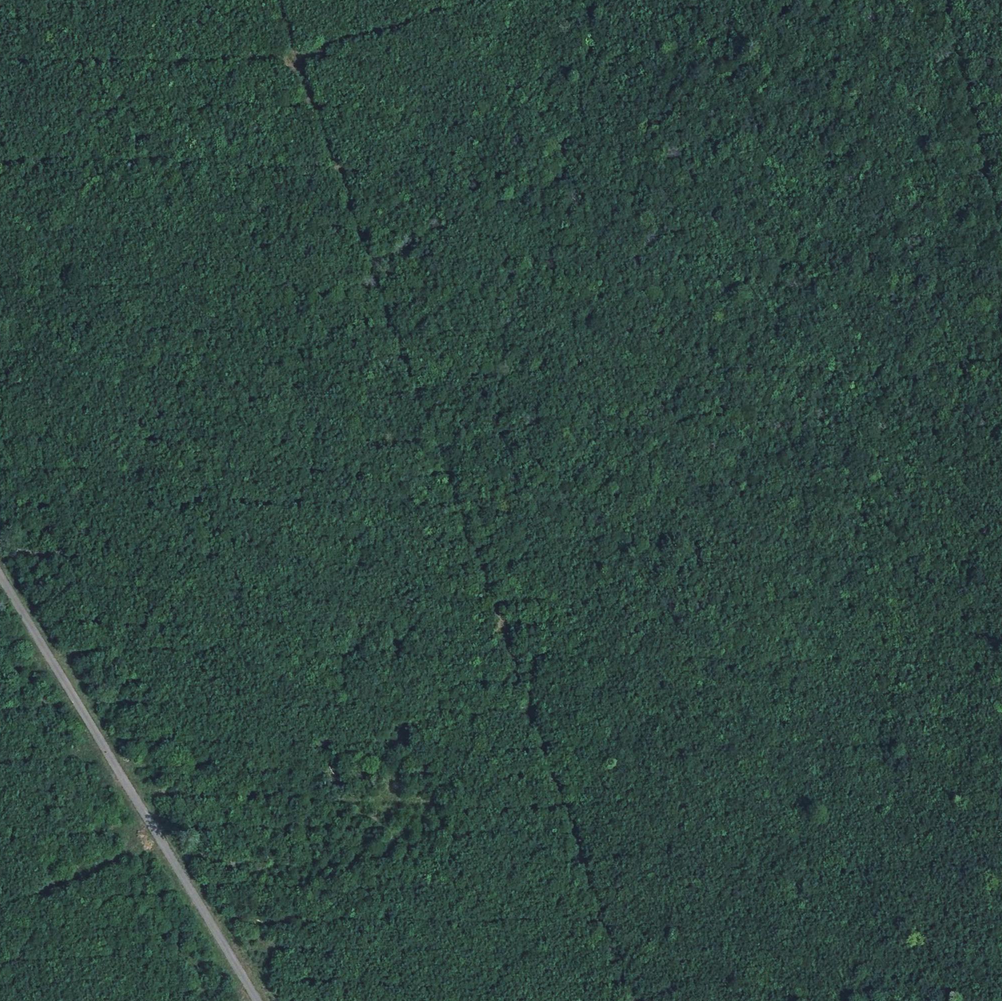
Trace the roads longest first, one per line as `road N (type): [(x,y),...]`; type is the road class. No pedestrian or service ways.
road 1 (unclassified): [(0,577),(258,1000)]

